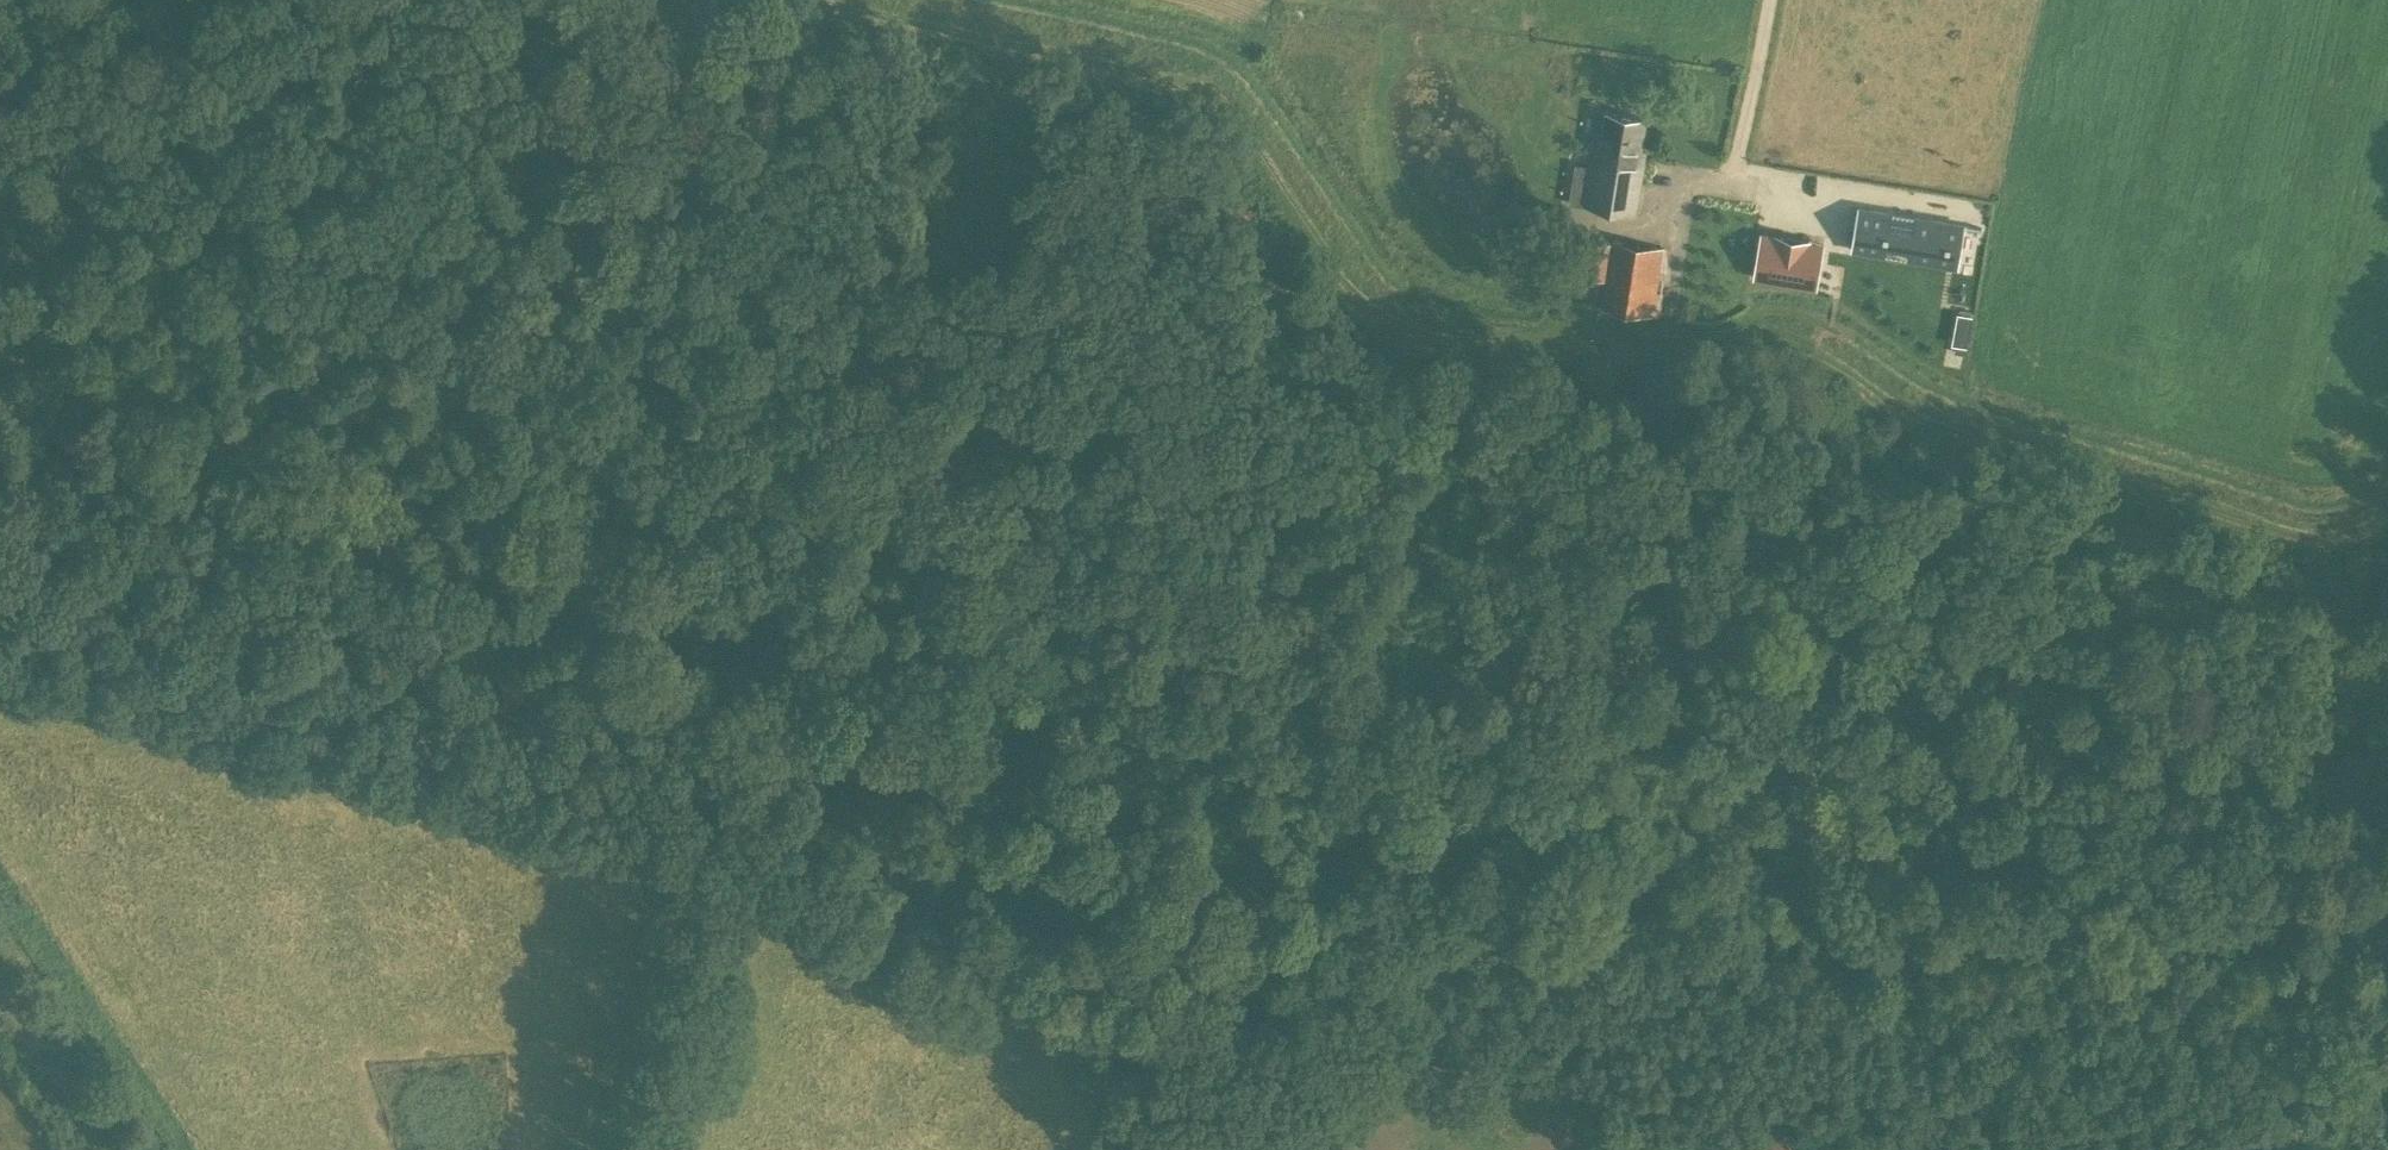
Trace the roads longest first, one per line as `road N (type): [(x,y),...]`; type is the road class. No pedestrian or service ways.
road 1 (track): [(0,979),(118,1149)]

